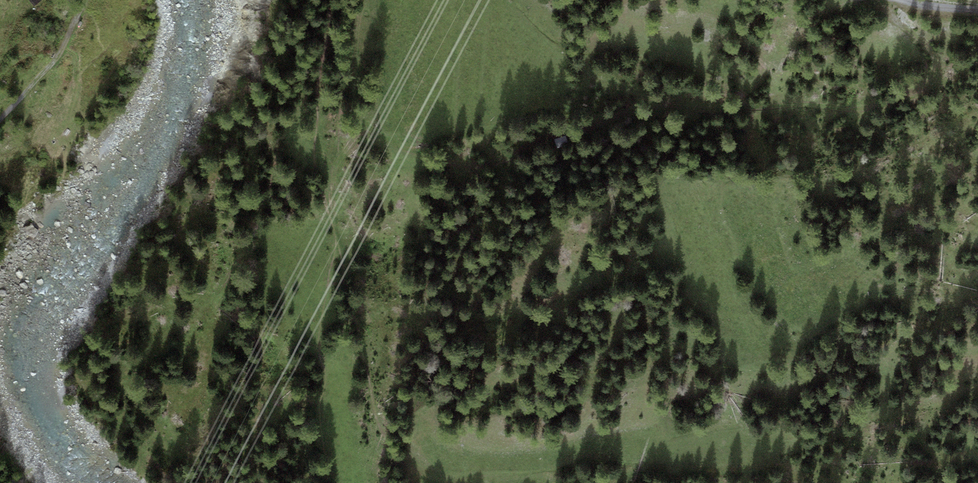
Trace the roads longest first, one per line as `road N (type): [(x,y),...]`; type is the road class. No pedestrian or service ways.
road 1 (track): [(885,0),(939,68),(935,81),(913,96),(848,109),(808,103),(651,108),(501,160),(466,165),(417,154),(374,127),(354,80),(356,0)]
road 2 (track): [(0,119),(61,50),(85,0)]

